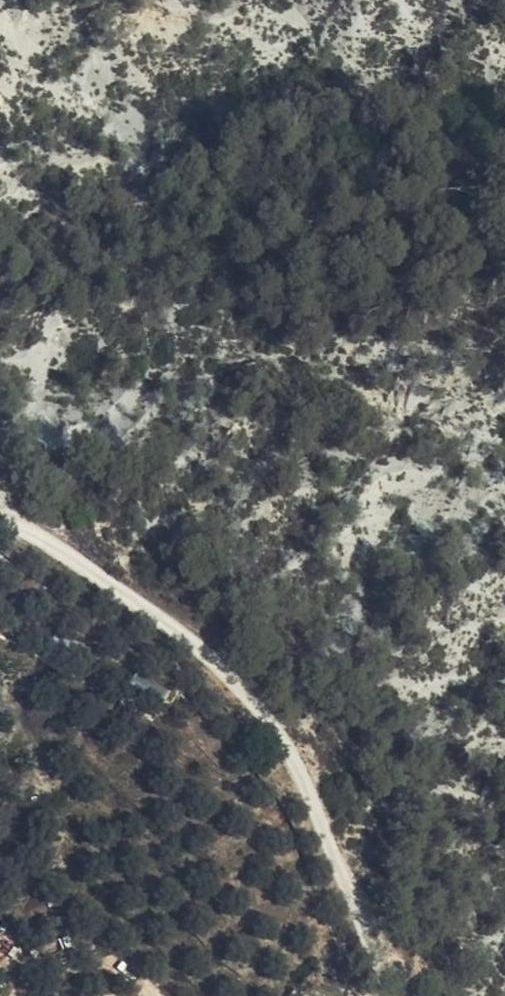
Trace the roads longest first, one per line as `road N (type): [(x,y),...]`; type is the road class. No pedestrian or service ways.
road 1 (unclassified): [(379,995),(306,793),(268,720),(157,617),(0,520)]

